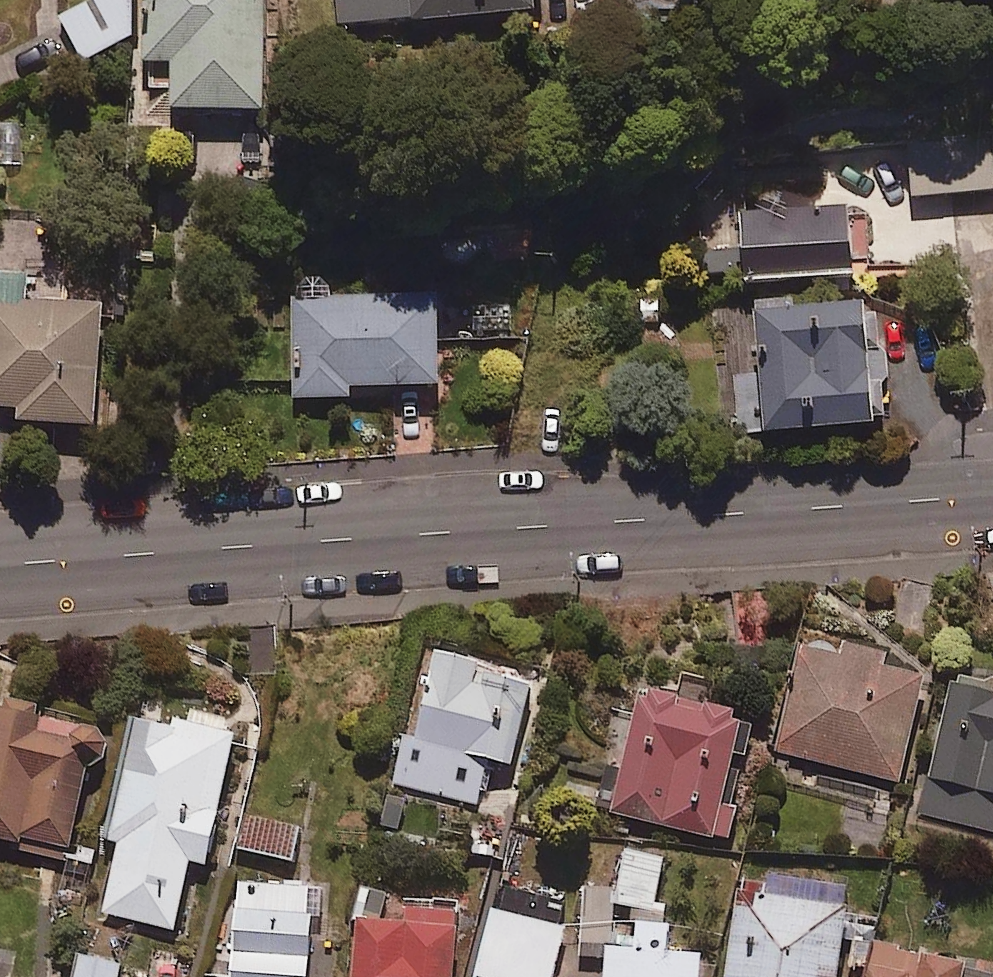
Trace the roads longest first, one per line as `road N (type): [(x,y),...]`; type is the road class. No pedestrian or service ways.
road 1 (tertiary): [(992,491),(0,562)]

